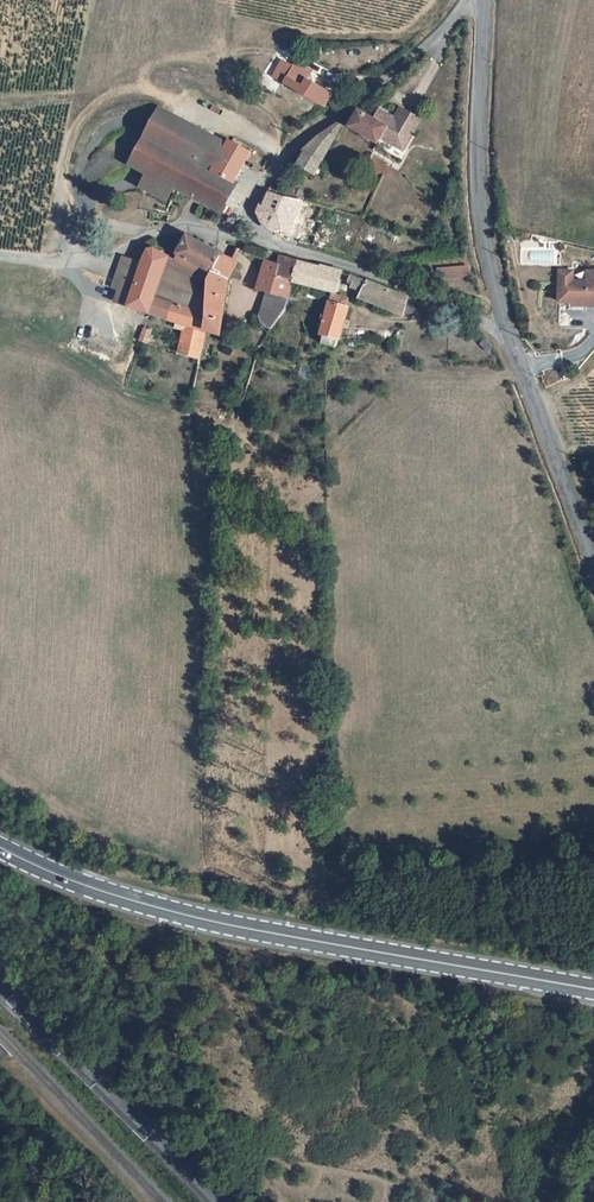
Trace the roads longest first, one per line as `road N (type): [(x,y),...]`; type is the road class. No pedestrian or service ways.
road 1 (primary): [(0,849),(104,895),(212,925),(593,991)]
road 2 (residential): [(474,0),(382,86),(294,147),(255,191),(236,241)]
road 3 (tertiary): [(513,332),(480,214),(486,0)]
road 4 (unclassified): [(0,988),(214,1201)]
road 5 (residential): [(236,241),(256,257),(318,260),(513,332)]
road 6 (residential): [(236,241),(164,234),(106,257),(57,265),(0,257)]
road 7 (tertiary): [(593,560),(513,332)]

